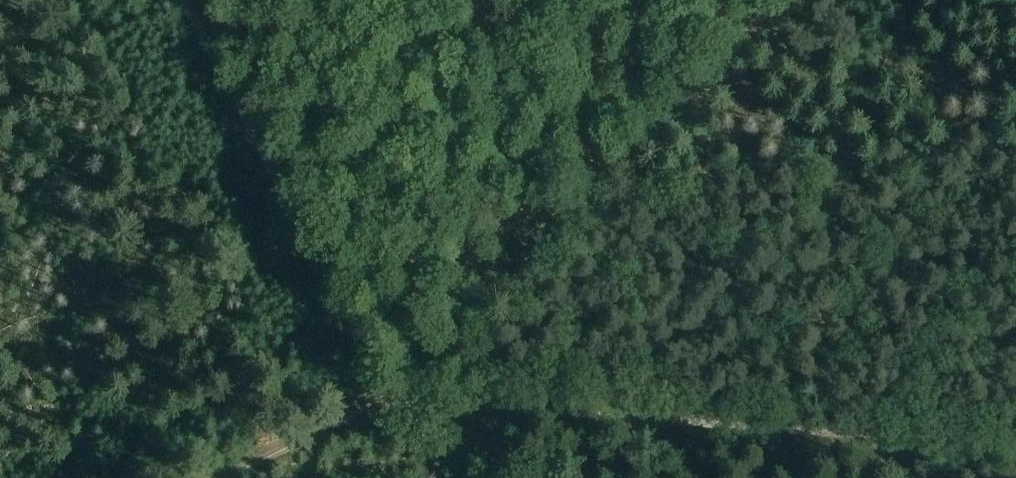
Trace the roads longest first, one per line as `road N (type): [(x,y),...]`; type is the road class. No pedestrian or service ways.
road 1 (track): [(1015,444),(395,395),(783,0)]
road 2 (track): [(534,477),(395,395),(369,368),(181,0)]
road 3 (track): [(395,395),(232,477)]

